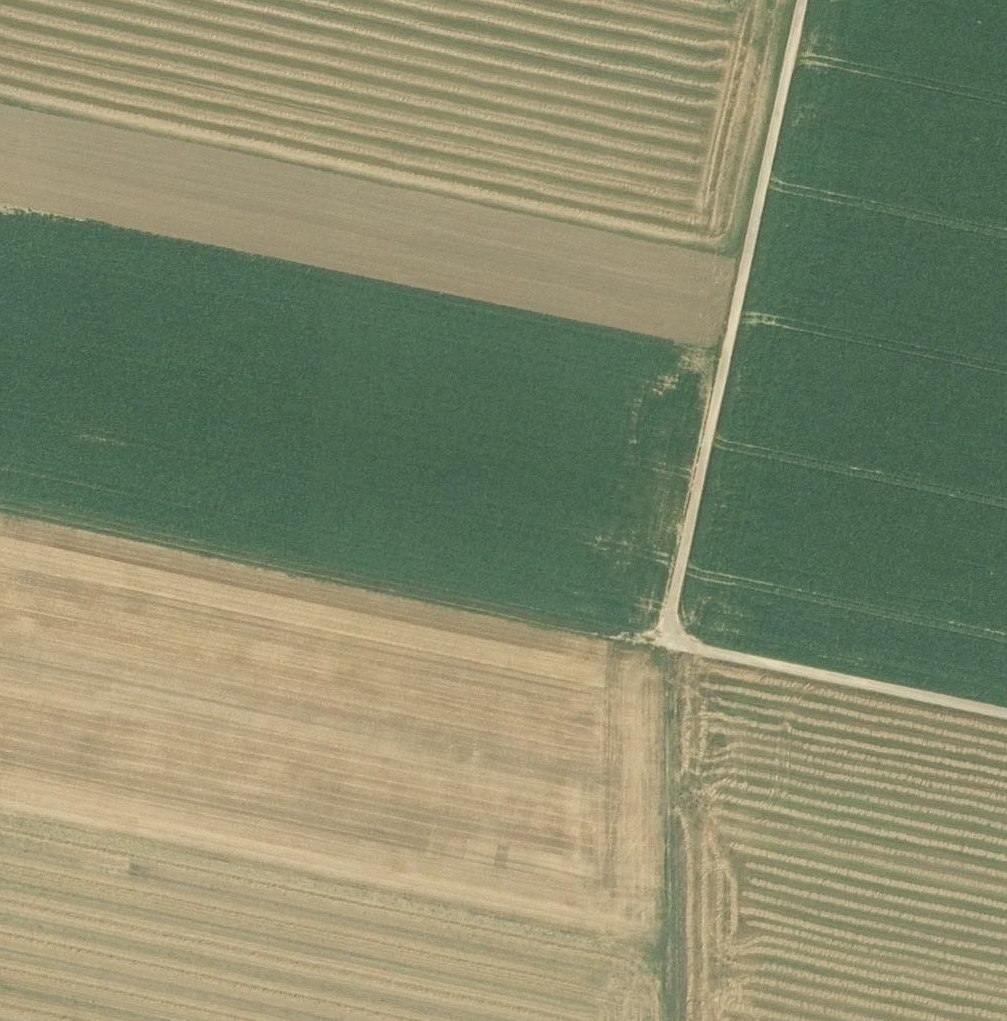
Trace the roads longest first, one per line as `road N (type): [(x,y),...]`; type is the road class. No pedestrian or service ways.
road 1 (track): [(1006,716),(667,640),(802,0)]
road 2 (track): [(667,640),(537,623),(0,503)]
road 3 (track): [(686,1020),(686,647)]

